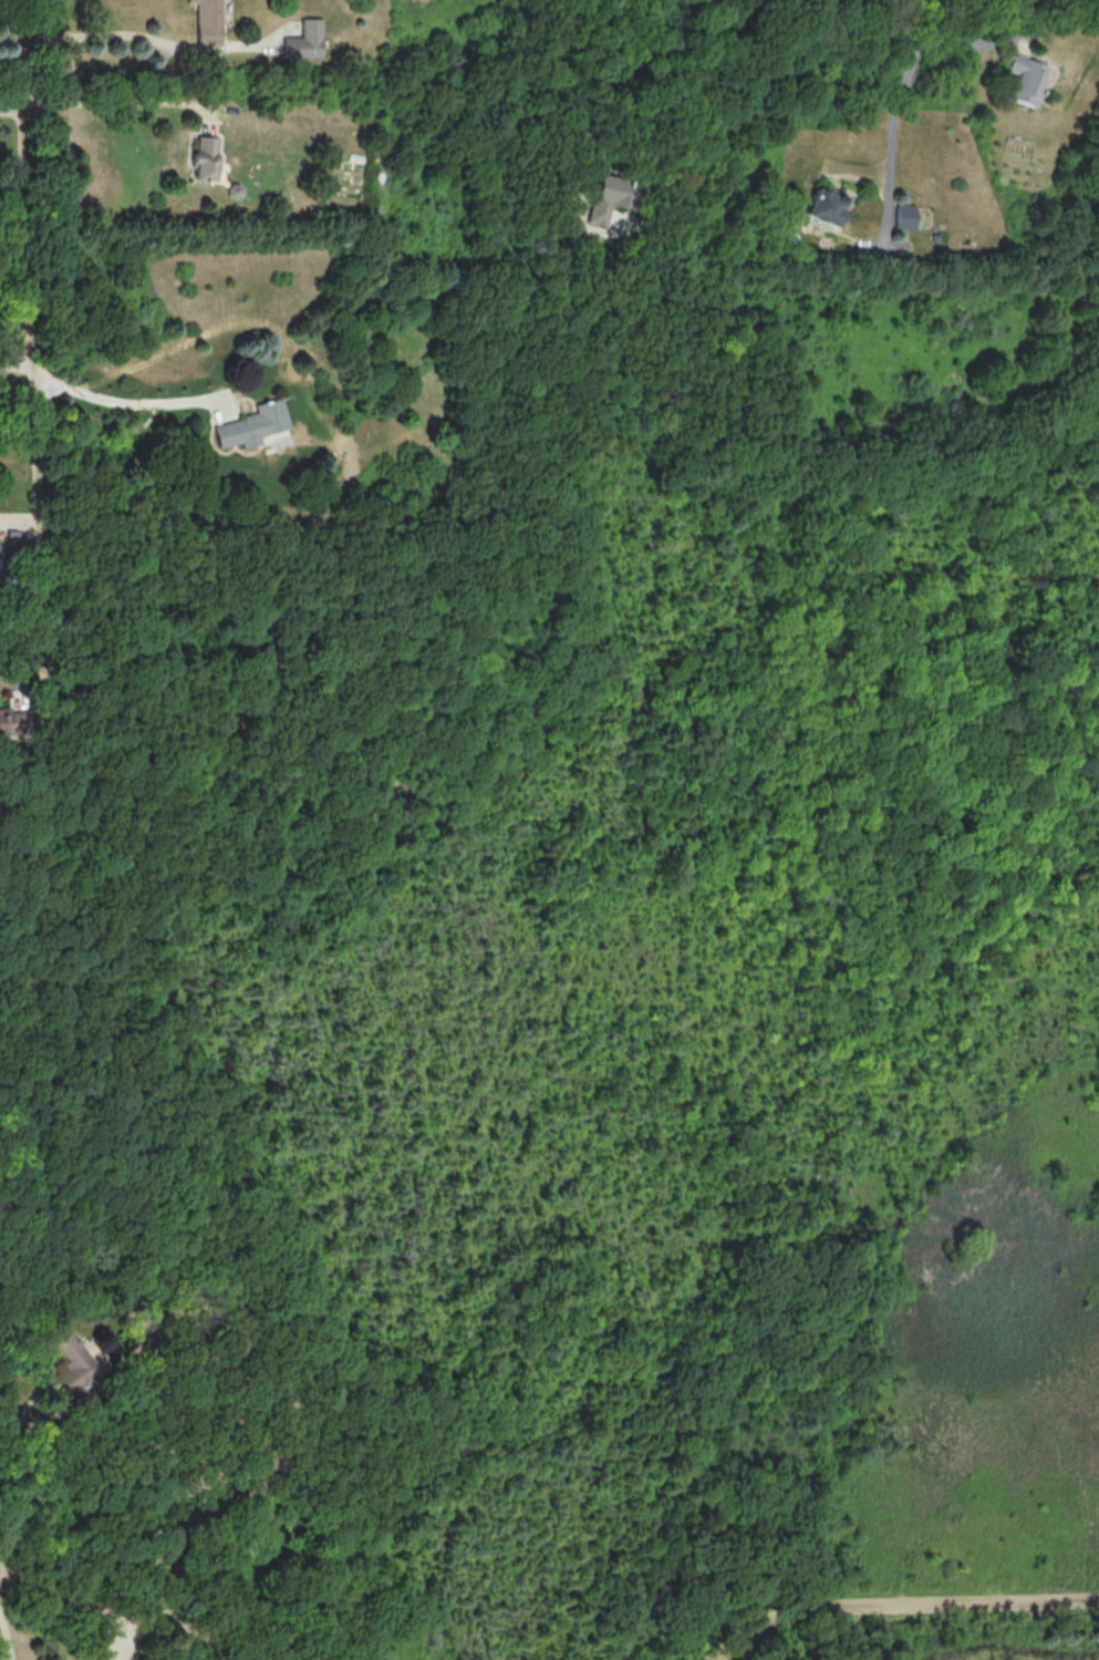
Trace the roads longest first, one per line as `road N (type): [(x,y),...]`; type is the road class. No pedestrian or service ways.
road 1 (residential): [(15,0),(41,535),(33,602),(23,620),(0,630)]
road 2 (residential): [(1098,1603),(800,1612),(709,1659)]
road 3 (residential): [(266,1659),(126,1620),(0,1569)]

